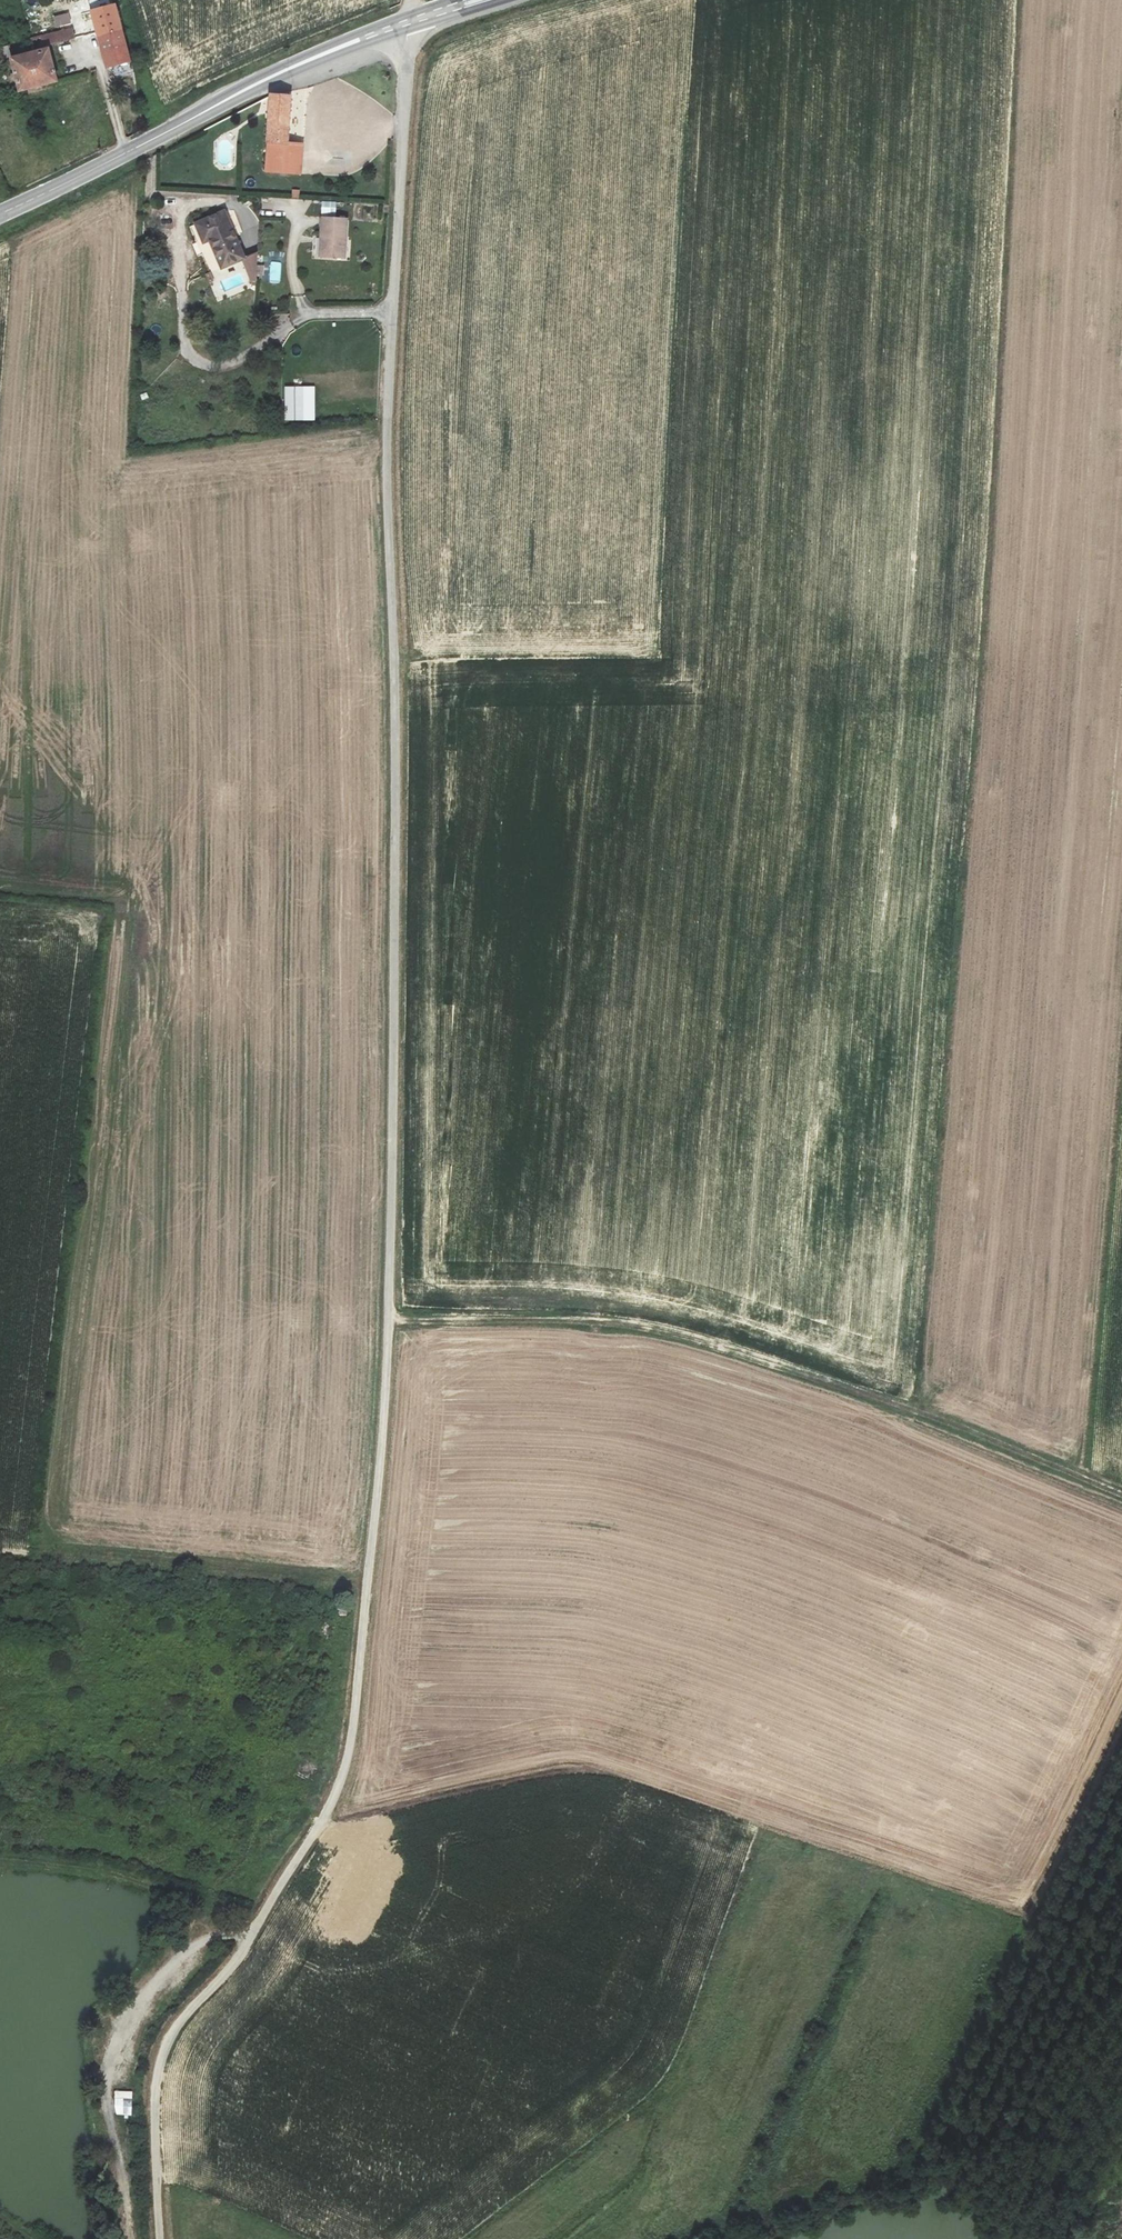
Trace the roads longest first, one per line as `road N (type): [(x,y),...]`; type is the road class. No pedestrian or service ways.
road 1 (unclassified): [(405,23),(387,446),(395,698),(387,1369),(354,1719),(330,1807),(236,1961),(165,2046),(154,2114),(160,2238)]
road 2 (track): [(388,1318),(659,1328),(952,1423),(1121,1495)]
road 3 (secondary): [(0,214),(271,77),(405,23)]

